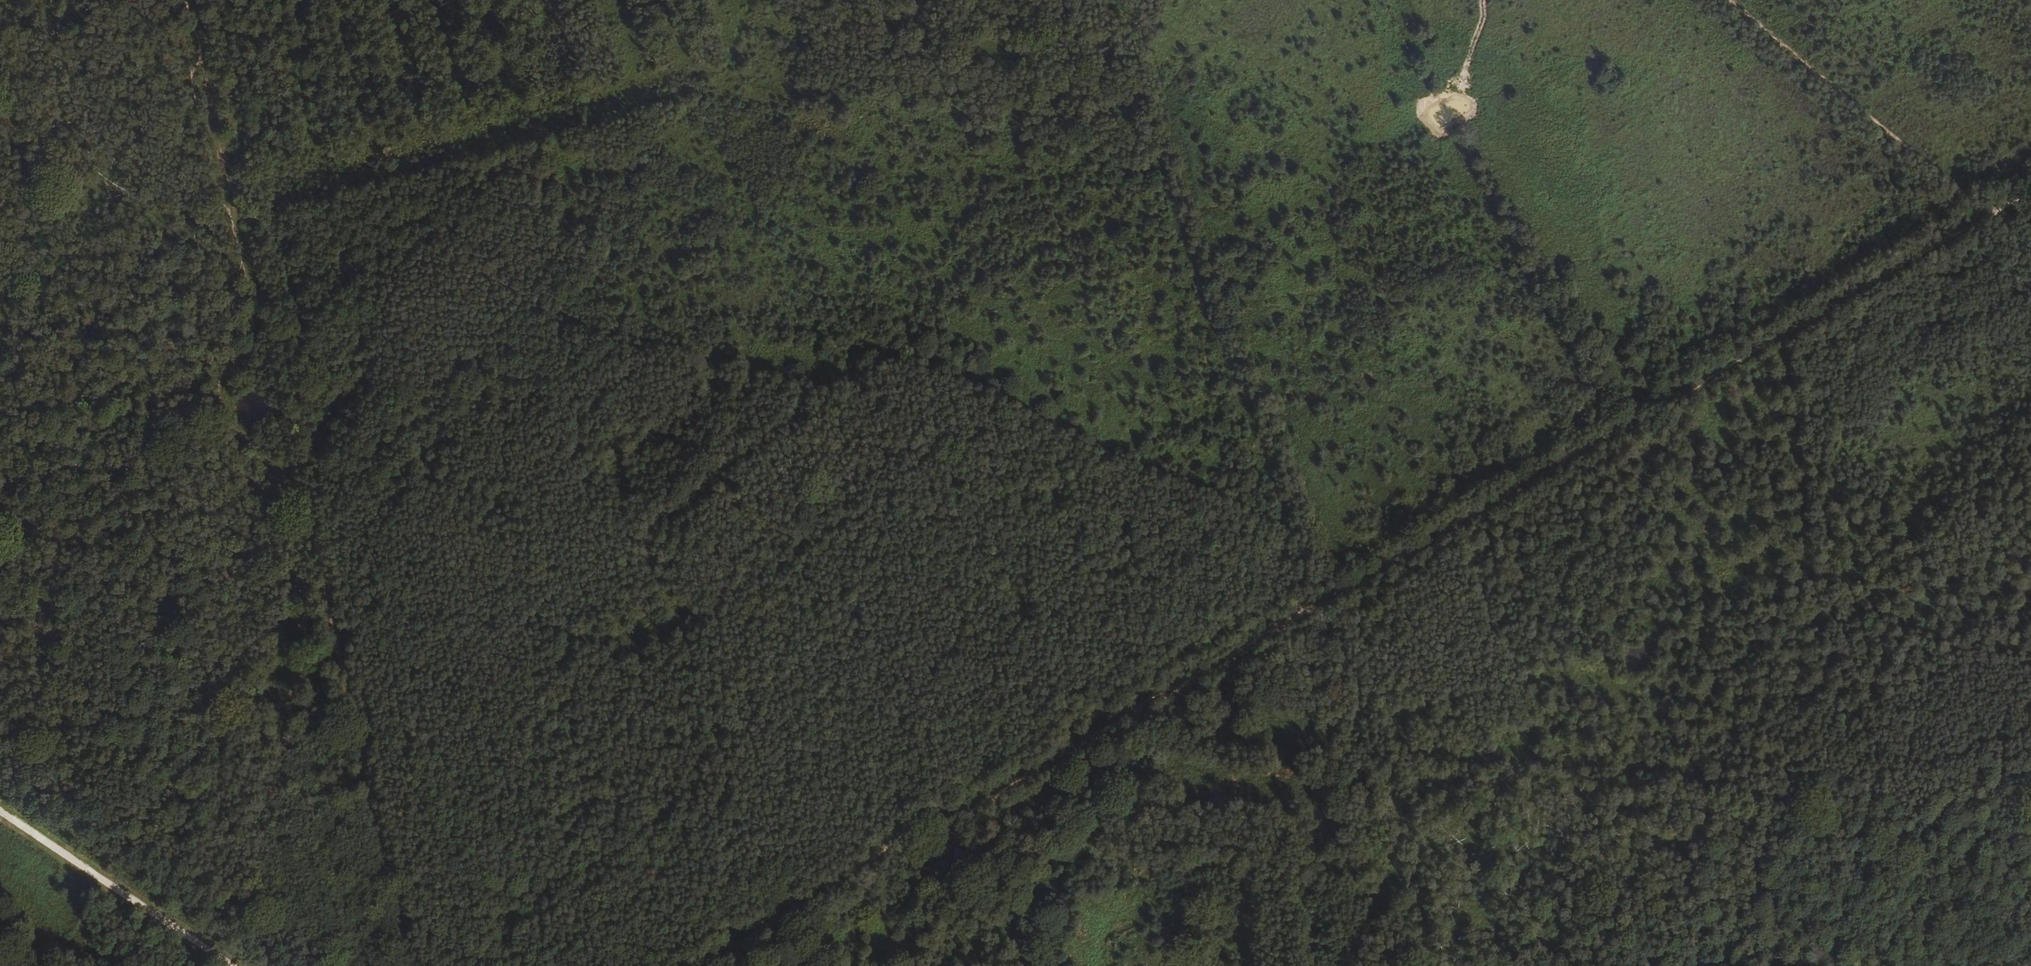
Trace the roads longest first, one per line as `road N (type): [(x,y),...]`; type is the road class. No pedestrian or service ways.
road 1 (track): [(221,965),(0,817)]

